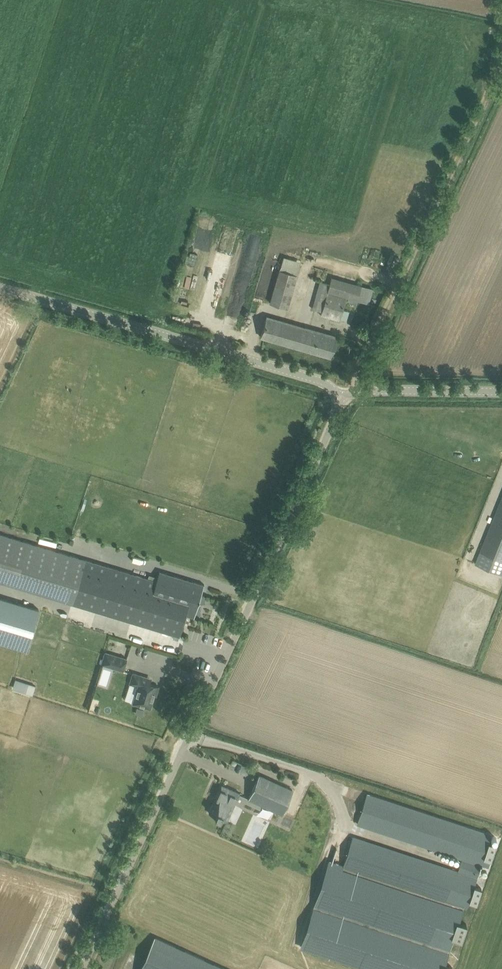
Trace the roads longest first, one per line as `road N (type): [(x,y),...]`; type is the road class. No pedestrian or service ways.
road 1 (unclassified): [(75,968),(337,417),(337,397)]
road 2 (track): [(357,392),(355,380),(501,45)]
road 3 (unclassified): [(337,397),(313,378),(0,291)]
road 4 (unclassified): [(337,397),(501,392)]

